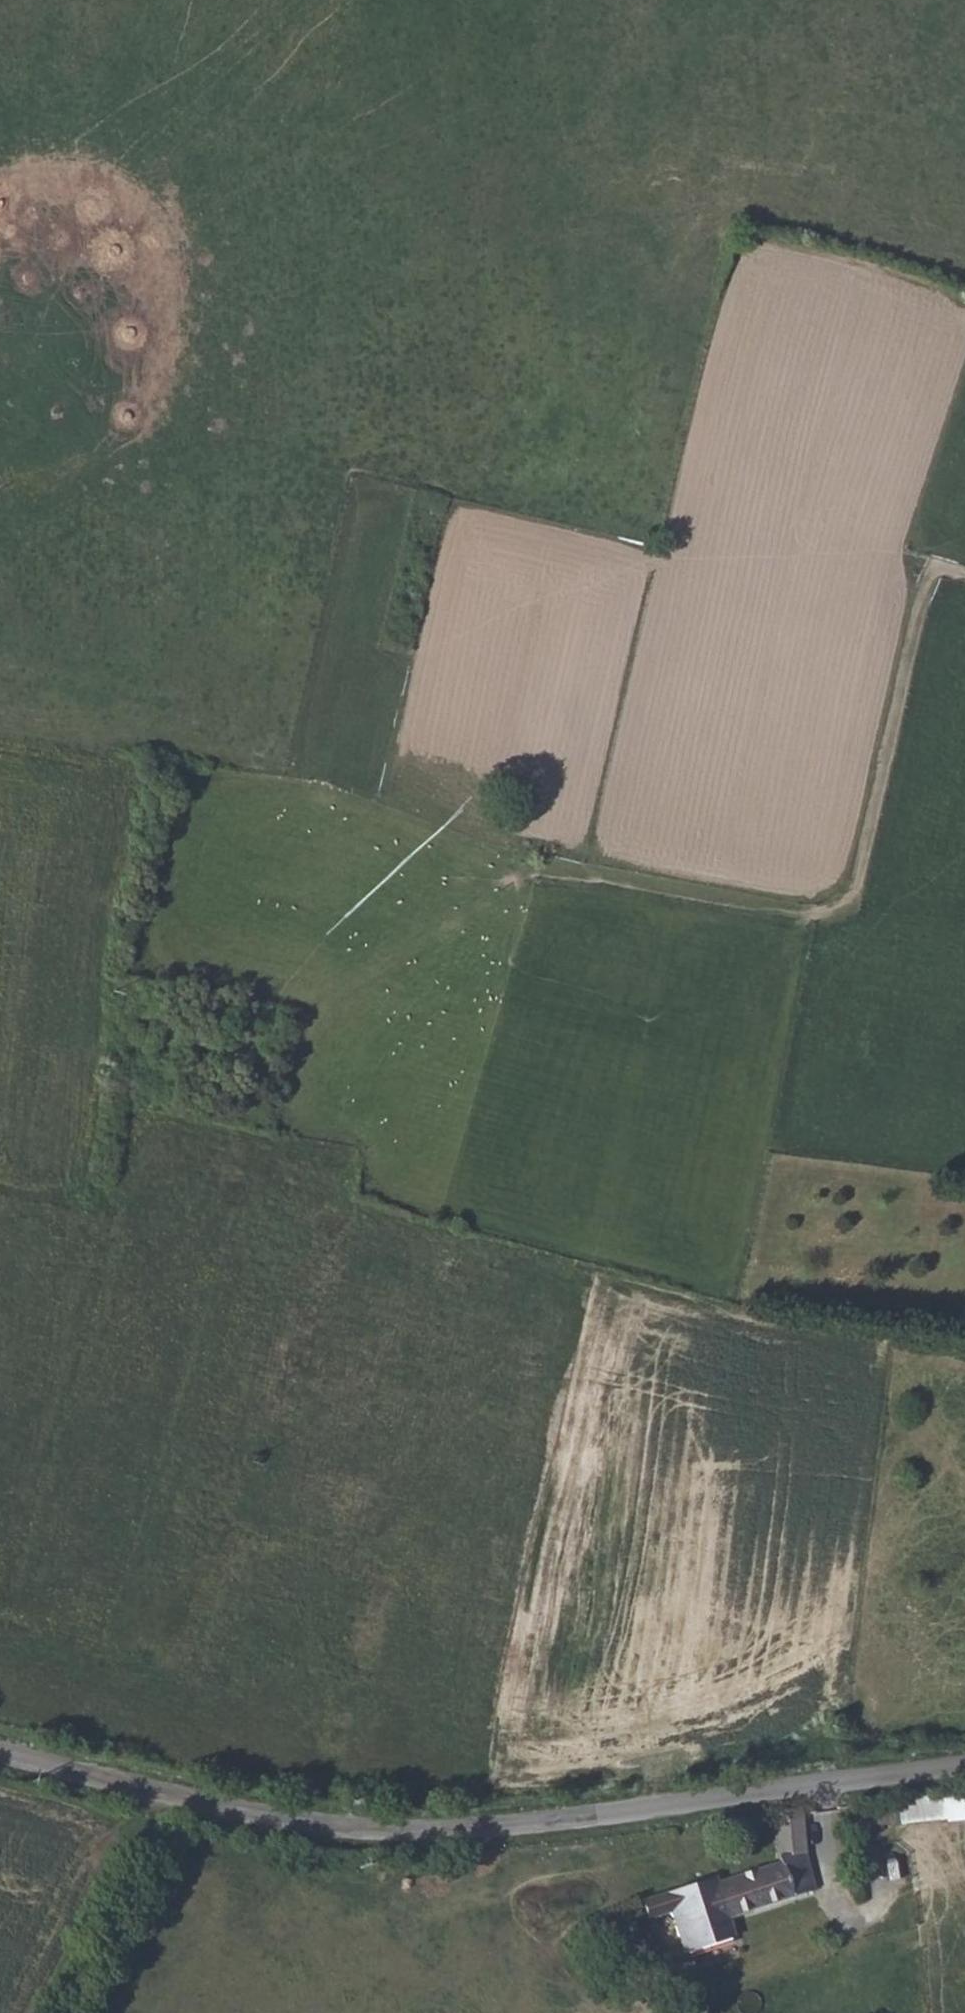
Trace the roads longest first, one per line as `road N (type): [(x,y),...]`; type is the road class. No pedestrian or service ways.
road 1 (unclassified): [(964,1767),(423,1835),(224,1811),(0,1754)]

